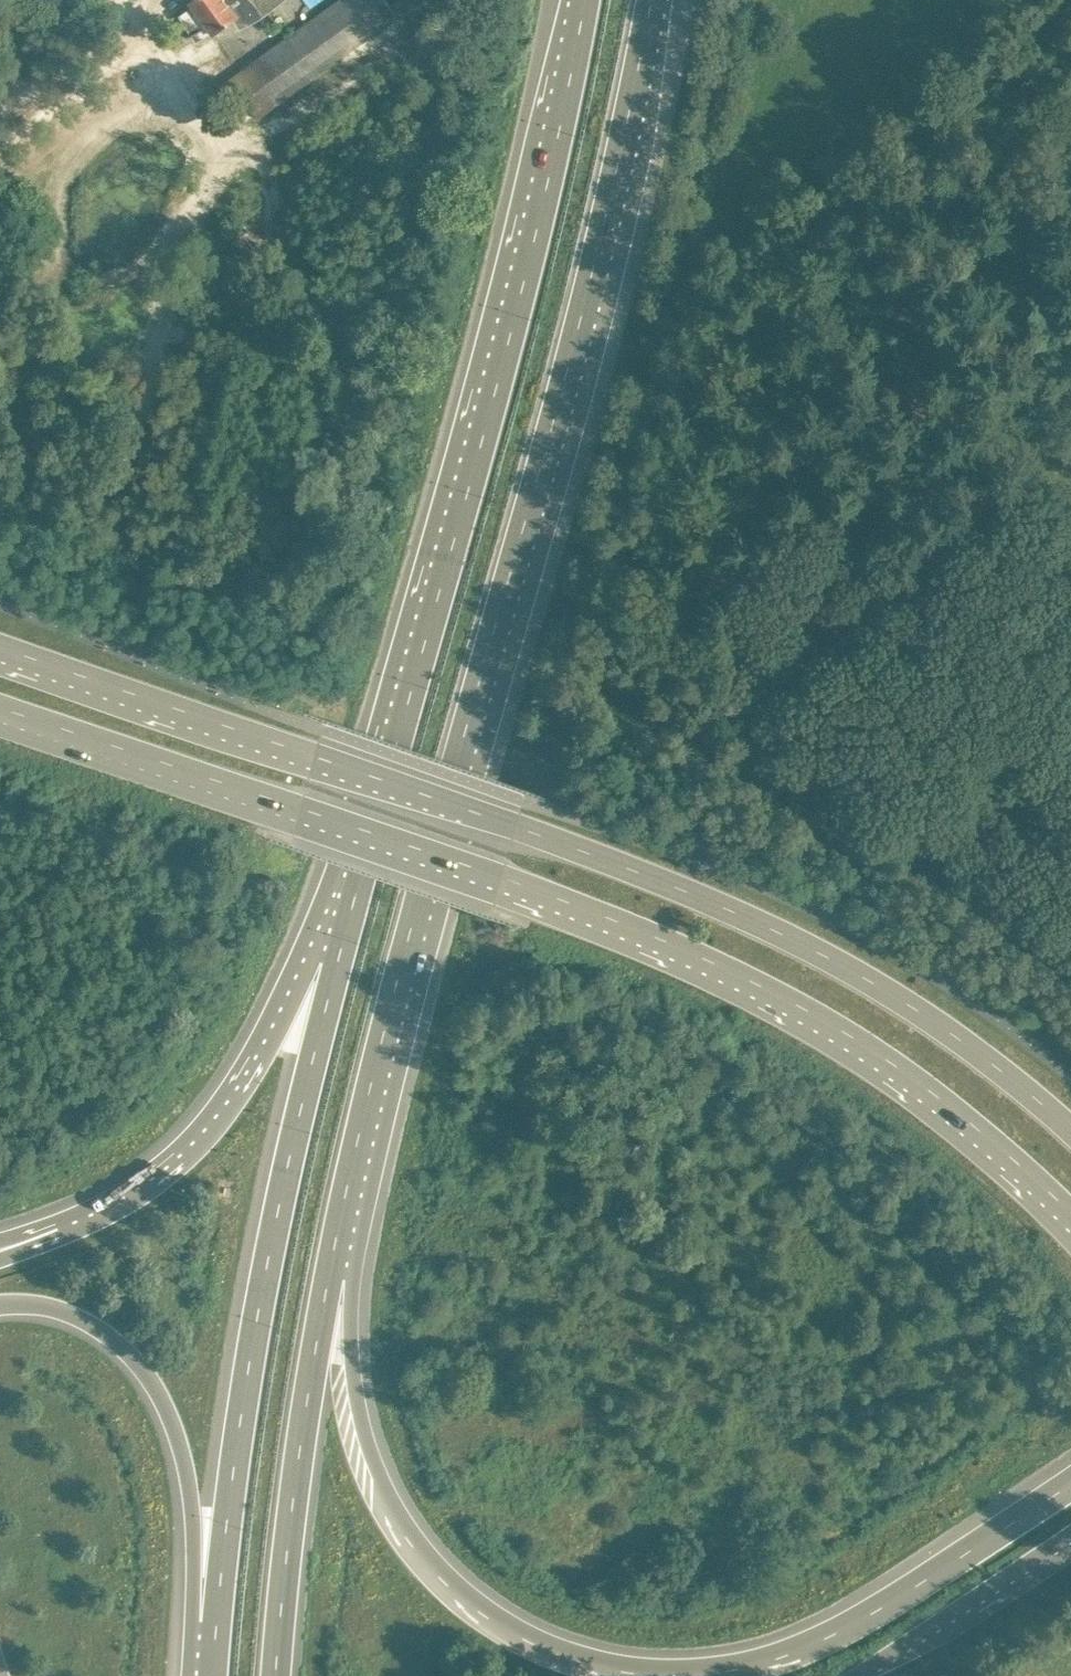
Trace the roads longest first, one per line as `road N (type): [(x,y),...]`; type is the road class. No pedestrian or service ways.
road 1 (trunk): [(342,1214),(589,286),(651,0)]
road 2 (tertiary): [(0,710),(502,876),(694,954),(862,1040),(992,1138),(1070,1217)]
road 3 (tertiary): [(1070,1131),(937,1023),(833,959),(671,884),(0,648)]
road 4 (trunk): [(379,811),(273,1225),(238,1417),(209,1675)]
road 5 (trunk): [(586,0),(525,272),(379,811)]
road 6 (trunk): [(644,1675),(566,1659),(506,1630),(449,1585),(398,1522),(352,1384),(342,1214)]
road 7 (trunk): [(379,811),(225,1105),(172,1163),(73,1224)]
road 8 (trunk): [(0,1306),(79,1319),(120,1350),(157,1398),(188,1487),(207,1675)]
road 9 (trunk): [(275,1675),(300,1422),(342,1214)]
road 10 (trunk): [(1070,1485),(811,1647),(729,1671),(665,1675)]
road 11 (trunk): [(854,1675),(1070,1535)]
road 12 (residential): [(138,40),(0,147)]

